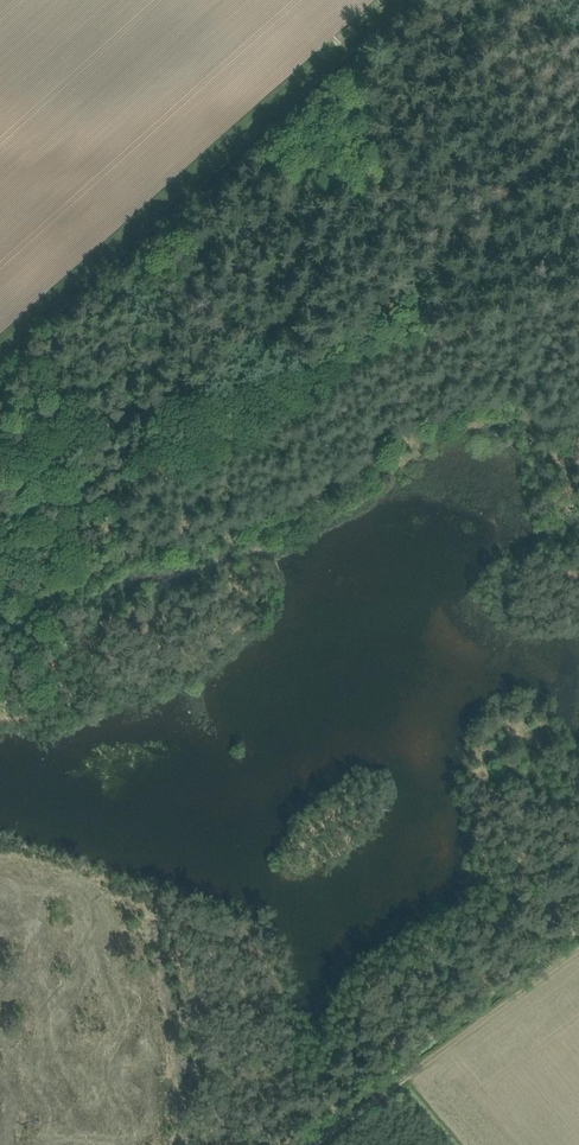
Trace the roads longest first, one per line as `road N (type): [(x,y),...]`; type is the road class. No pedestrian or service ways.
road 1 (track): [(578,292),(0,439)]
road 2 (track): [(312,1144),(578,946)]

